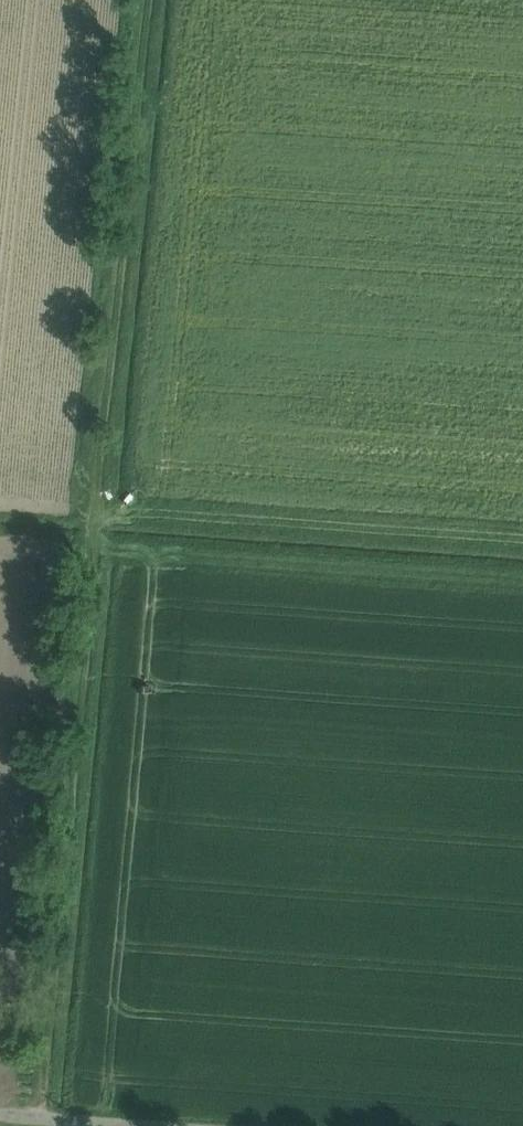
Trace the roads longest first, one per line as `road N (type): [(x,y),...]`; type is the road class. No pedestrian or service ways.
road 1 (track): [(148,0),(40,1118)]
road 2 (track): [(93,549),(522,579)]
road 3 (unclassified): [(0,1114),(155,1125)]

